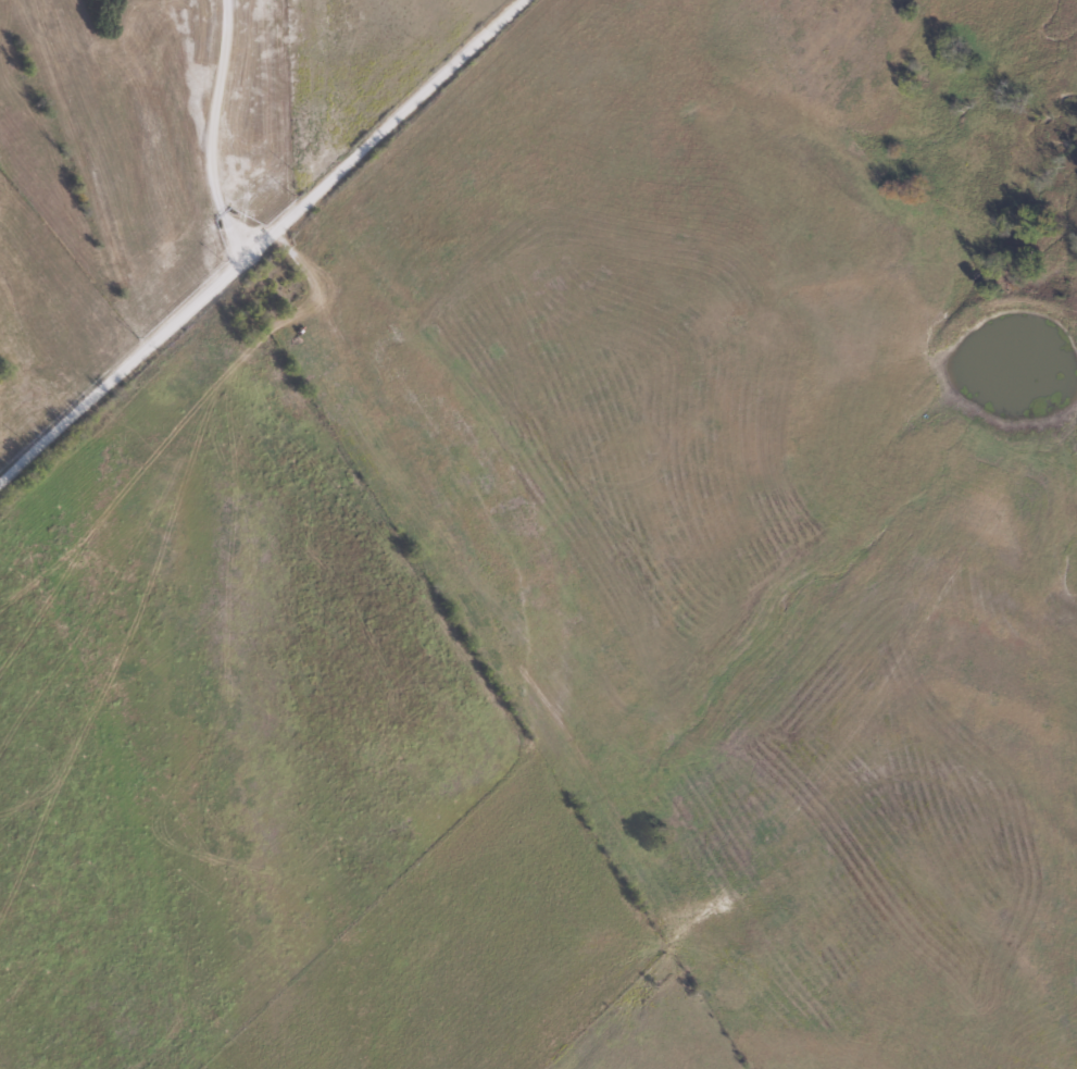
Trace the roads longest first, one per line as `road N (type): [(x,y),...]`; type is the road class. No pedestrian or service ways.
road 1 (residential): [(150,337),(513,0)]
road 2 (residential): [(0,478),(150,337)]

